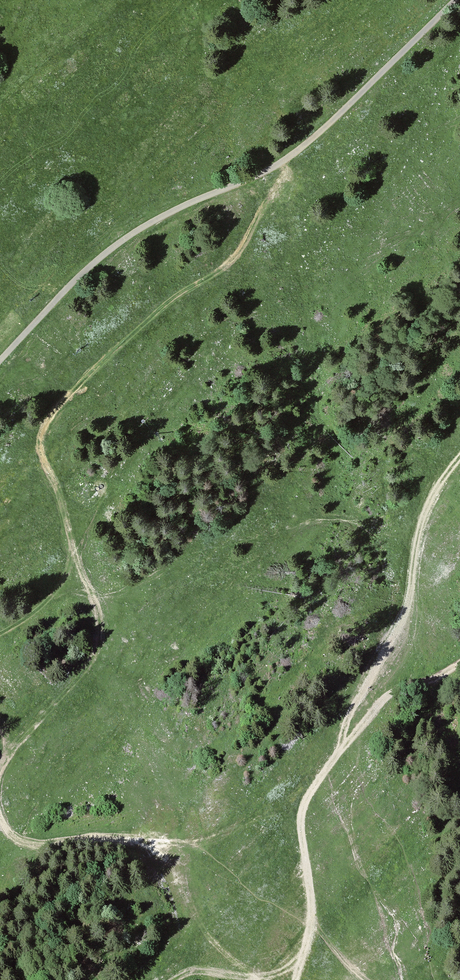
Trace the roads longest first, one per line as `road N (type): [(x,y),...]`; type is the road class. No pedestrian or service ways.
road 1 (track): [(3,765),(83,671),(104,618),(83,583),(42,429),(62,397),(190,286),(257,270),(285,251),(292,212),(285,160)]
road 2 (track): [(285,160),(125,239),(0,361)]
road 3 (track): [(218,979),(196,902),(163,847),(117,837),(29,843),(0,817)]
road 4 (track): [(380,705),(306,807),(317,933),(299,979)]
road 5 (track): [(459,468),(418,530),(412,639),(380,705)]
road 6 (track): [(456,0),(285,160)]

